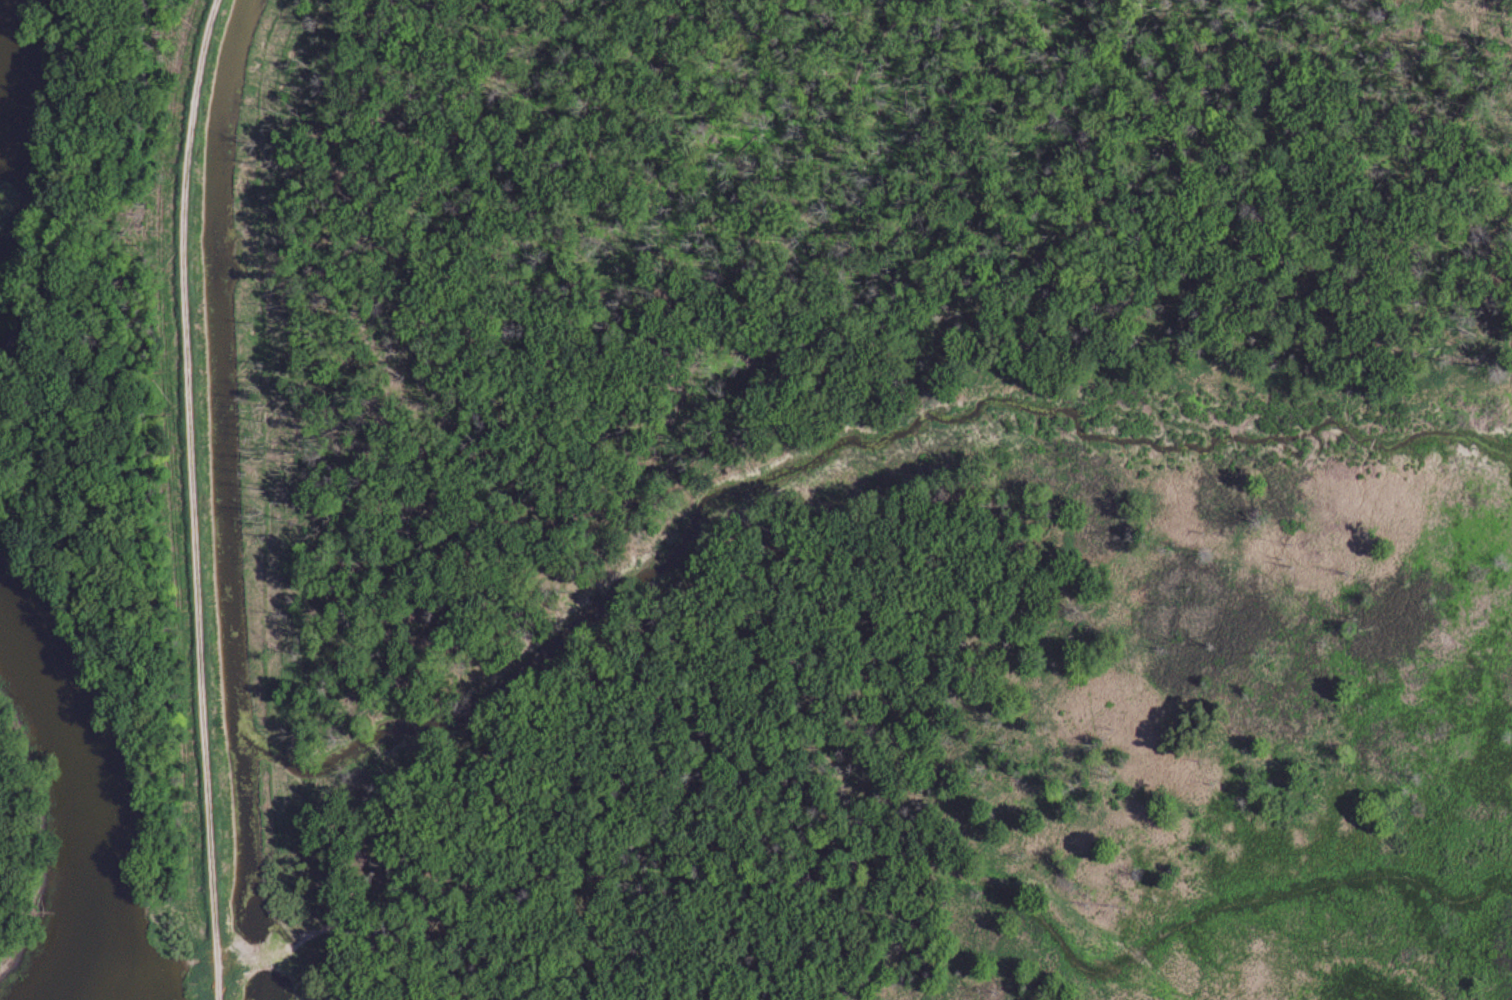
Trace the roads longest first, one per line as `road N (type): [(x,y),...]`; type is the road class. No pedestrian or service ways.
road 1 (track): [(220,0),(192,104),(185,236),(206,940),(159,999)]

